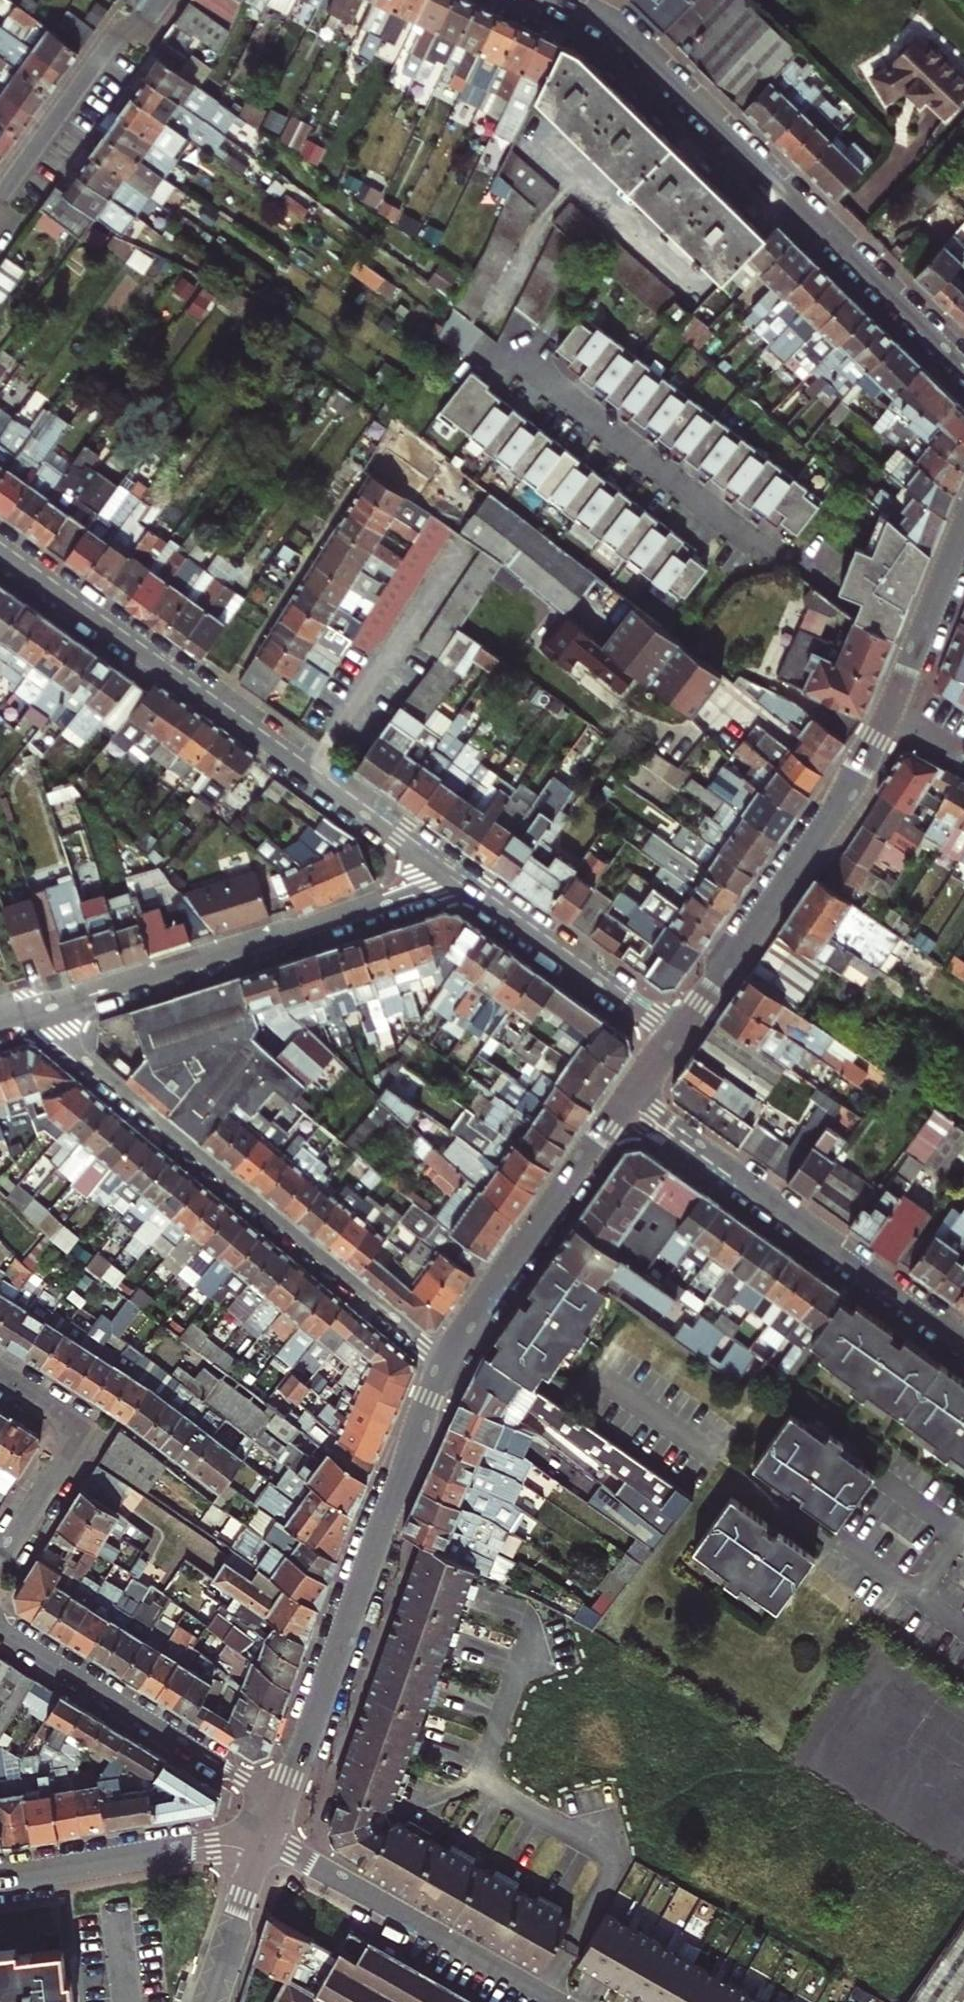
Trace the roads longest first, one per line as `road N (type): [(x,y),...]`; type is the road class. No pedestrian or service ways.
road 1 (residential): [(0,551),(454,879)]
road 2 (residential): [(25,1015),(446,1364)]
road 3 (residential): [(963,367),(640,48),(564,0)]
road 4 (tertiary): [(446,1364),(281,1802)]
road 5 (residential): [(25,1015),(454,879)]
road 6 (residential): [(963,1341),(630,1102)]
road 7 (tertiary): [(881,727),(836,808),(674,1038)]
road 8 (residential): [(269,1832),(564,2001)]
road 9 (residential): [(281,1802),(0,1628)]
road 10 (tertiary): [(630,1102),(446,1364)]
road 11 (residential): [(454,879),(674,1038)]
road 12 (tertiary): [(265,1842),(0,1880)]
road 13 (residential): [(0,215),(156,0)]
road 14 (residential): [(0,1377),(85,1432),(0,1560)]
road 15 (tertiary): [(963,526),(881,727)]
road 16 (tertiary): [(207,2001),(265,1842)]

